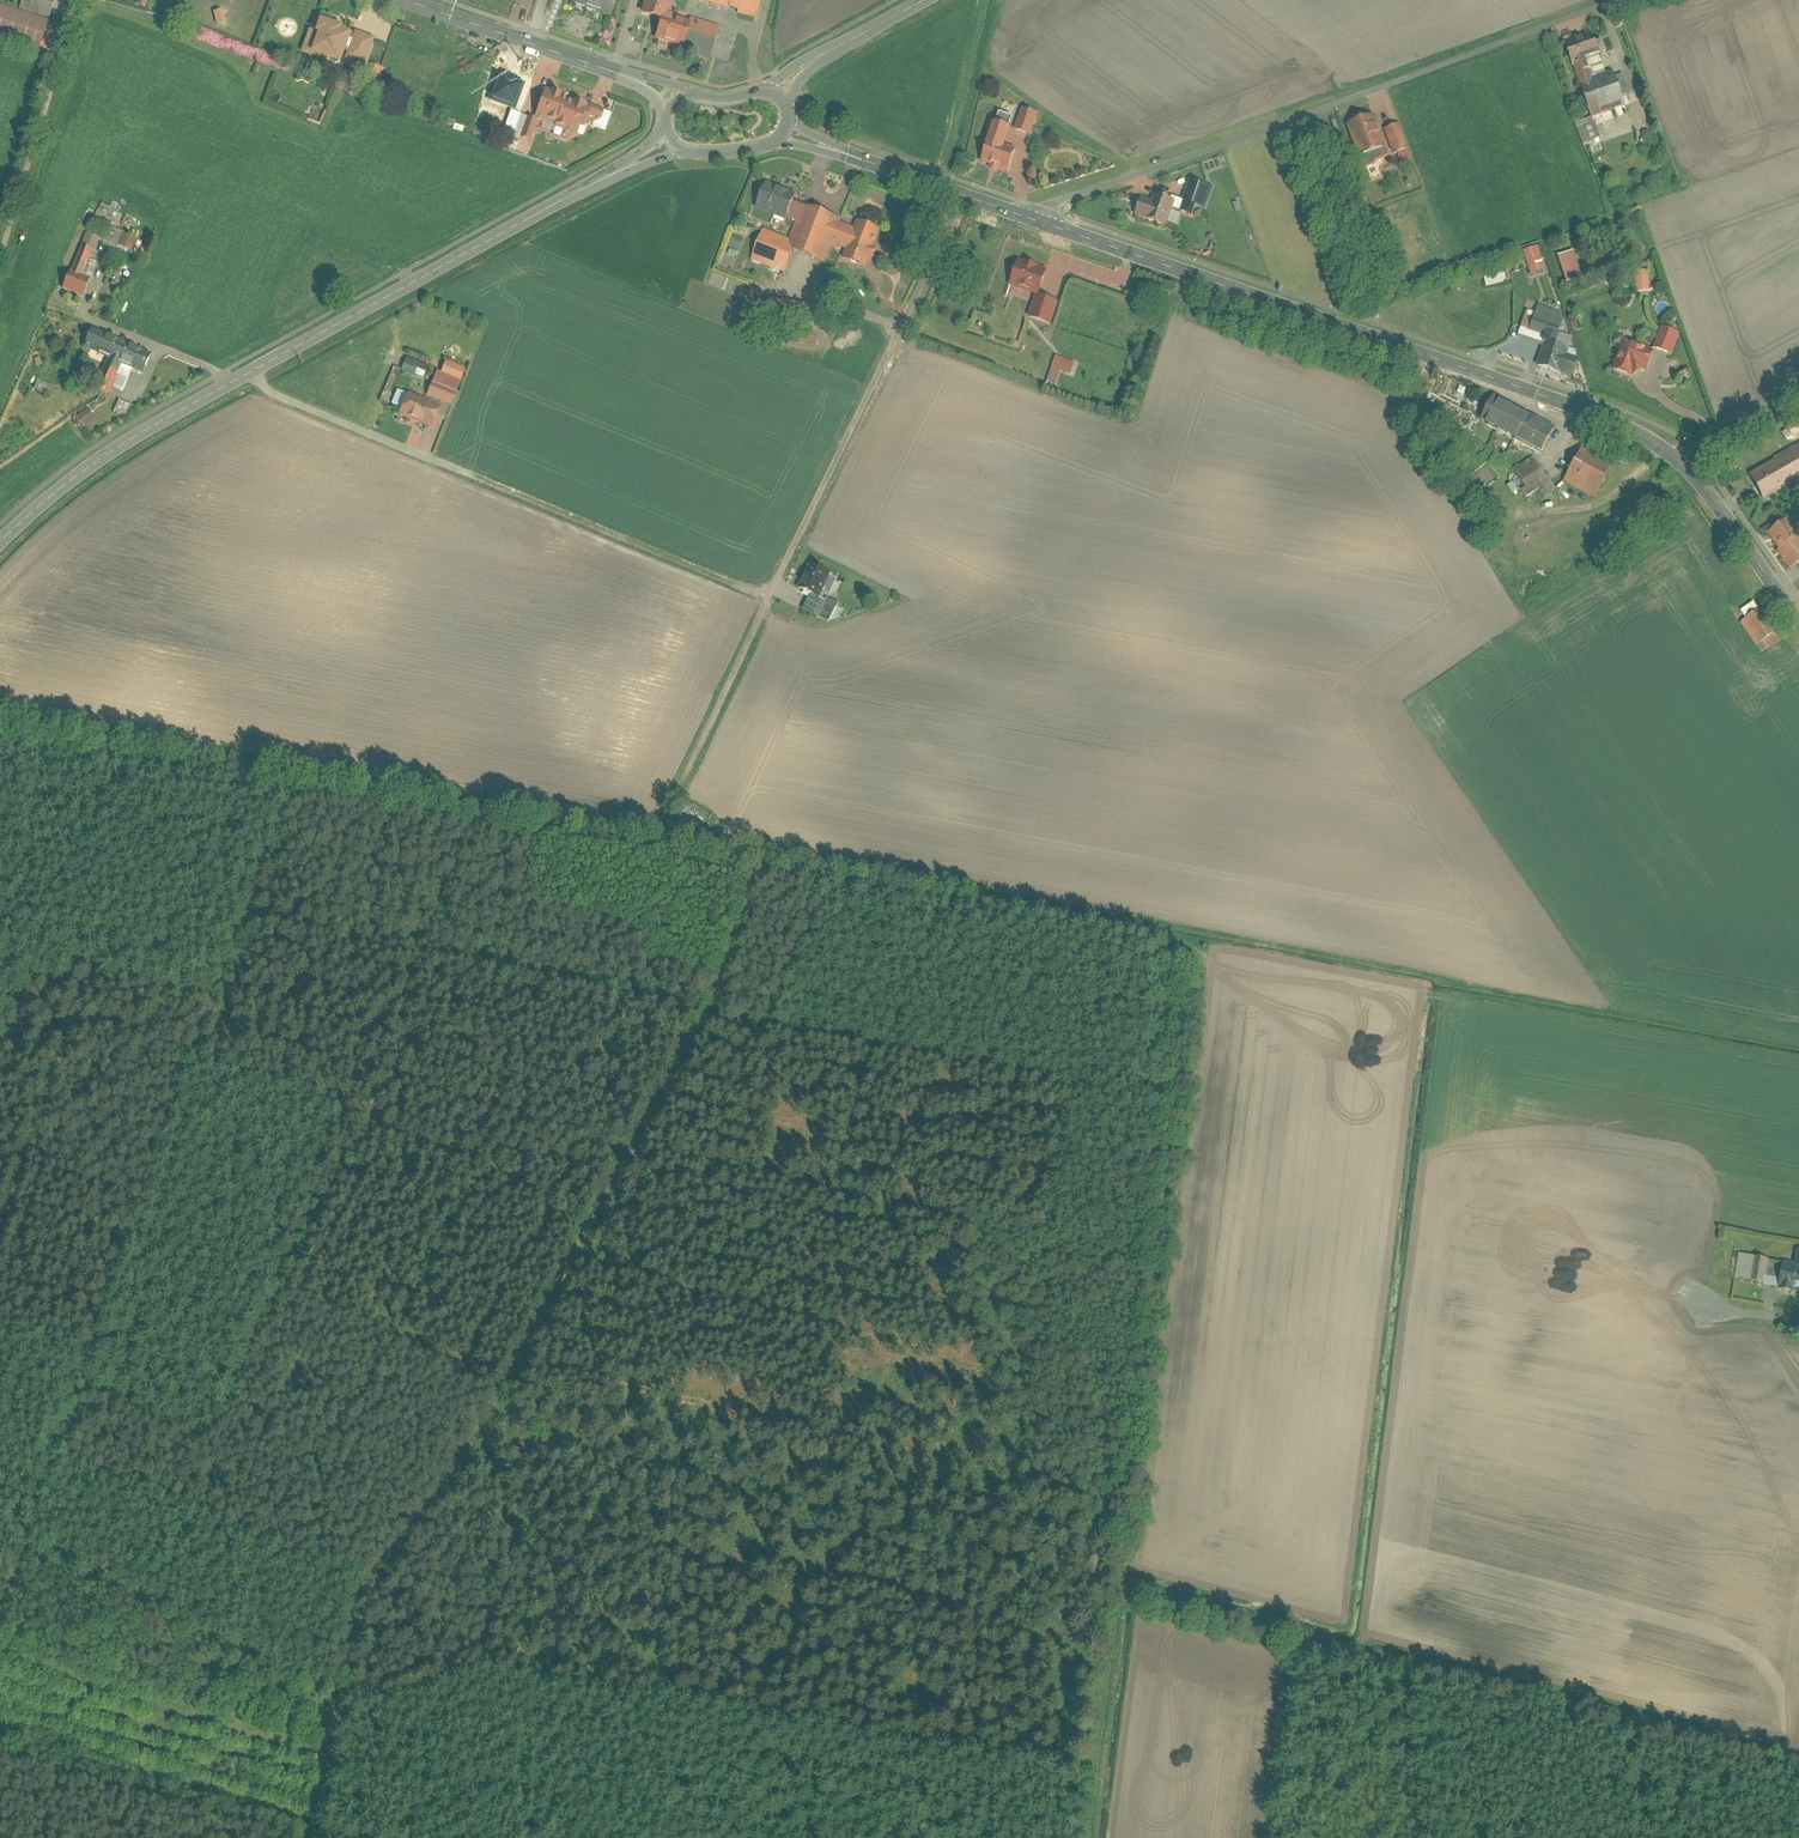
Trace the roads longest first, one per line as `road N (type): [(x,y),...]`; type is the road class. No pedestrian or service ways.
road 1 (tertiary): [(1021,215),(1595,413),(1666,452)]
road 2 (unclassified): [(1613,0),(1021,215)]
road 3 (residential): [(243,377),(770,598)]
road 4 (tertiary): [(243,377),(669,142)]
road 5 (unclassified): [(770,598),(957,191)]
road 6 (tertiary): [(0,543),(102,461),(243,377)]
road 7 (tertiary): [(409,0),(679,101)]
road 8 (unclassified): [(636,831),(770,598)]
road 9 (tertiary): [(1666,452),(1685,468),(1798,626)]
road 10 (track): [(0,210),(57,21)]
road 11 (tertiary): [(787,133),(957,191)]
road 12 (tertiary): [(777,92),(804,66),(920,0)]
road 13 (unclassified): [(1798,381),(1666,452)]
road 14 (residential): [(1672,1296),(1798,1319)]
road 15 (tertiary): [(669,142),(686,153),(733,154),(787,133)]

